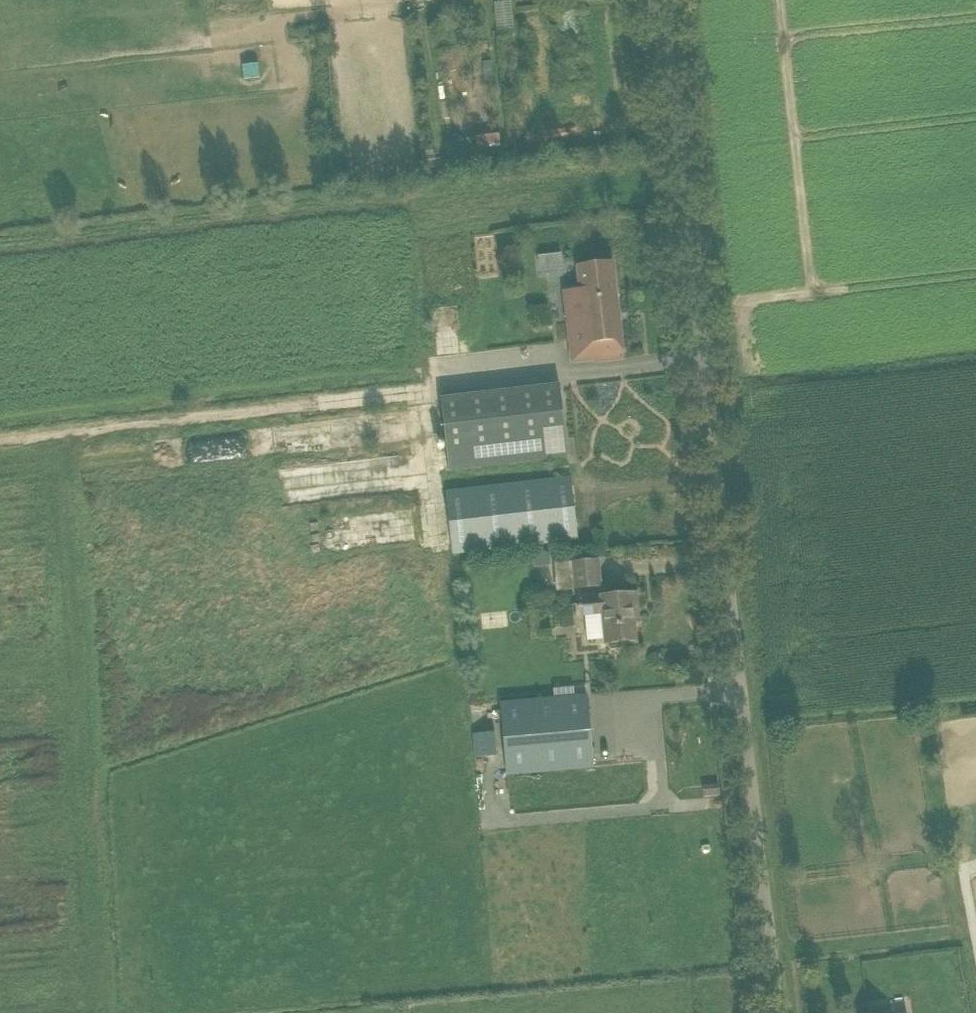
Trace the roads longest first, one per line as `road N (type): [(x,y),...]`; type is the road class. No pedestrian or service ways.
road 1 (unclassified): [(779,1012),(662,0)]
road 2 (track): [(318,404),(0,441)]

